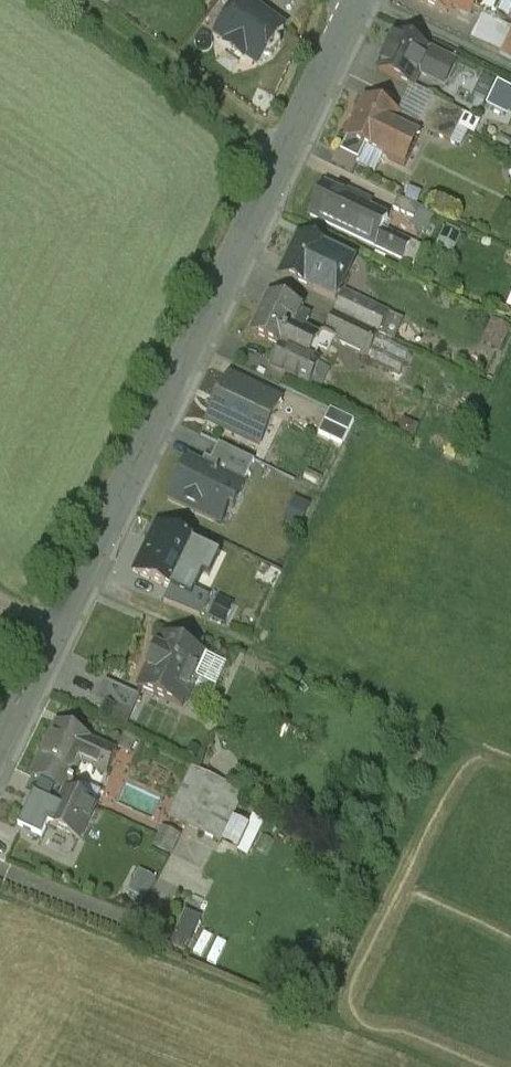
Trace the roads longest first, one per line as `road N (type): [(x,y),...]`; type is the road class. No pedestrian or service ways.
road 1 (tertiary): [(363,0),(0,741)]
road 2 (track): [(79,579),(510,753)]

